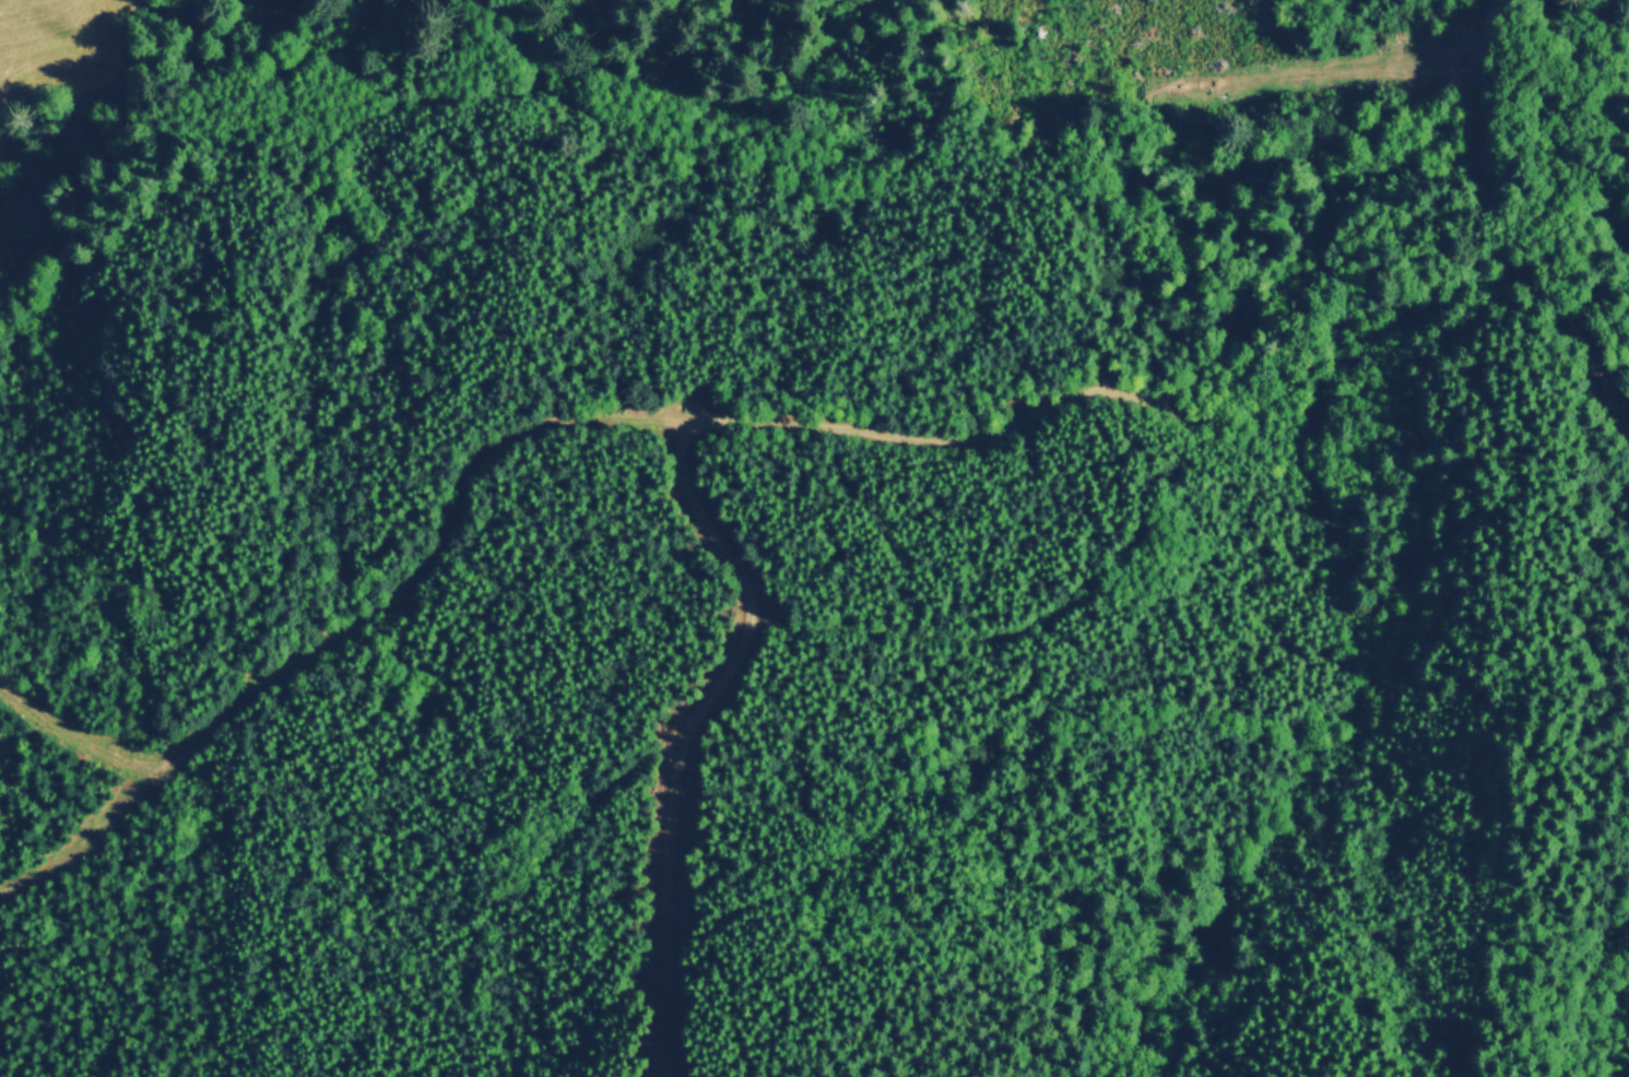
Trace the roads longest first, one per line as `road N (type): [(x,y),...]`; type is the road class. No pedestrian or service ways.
road 1 (track): [(1628,388),(1554,341),(1507,275),(1487,122),(1520,0)]

